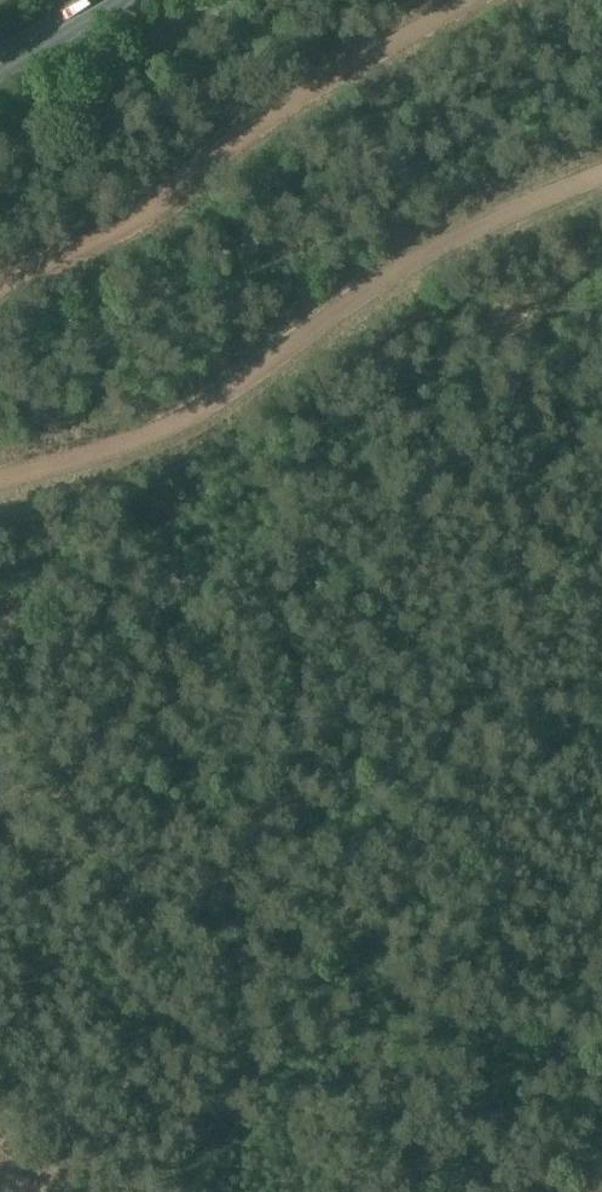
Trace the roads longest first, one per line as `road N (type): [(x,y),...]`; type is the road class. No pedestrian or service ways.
road 1 (track): [(0,479),(191,415),(418,256),(601,173)]
road 2 (track): [(470,0),(251,128),(124,228),(0,285)]
road 3 (secondary): [(0,64),(107,0)]

